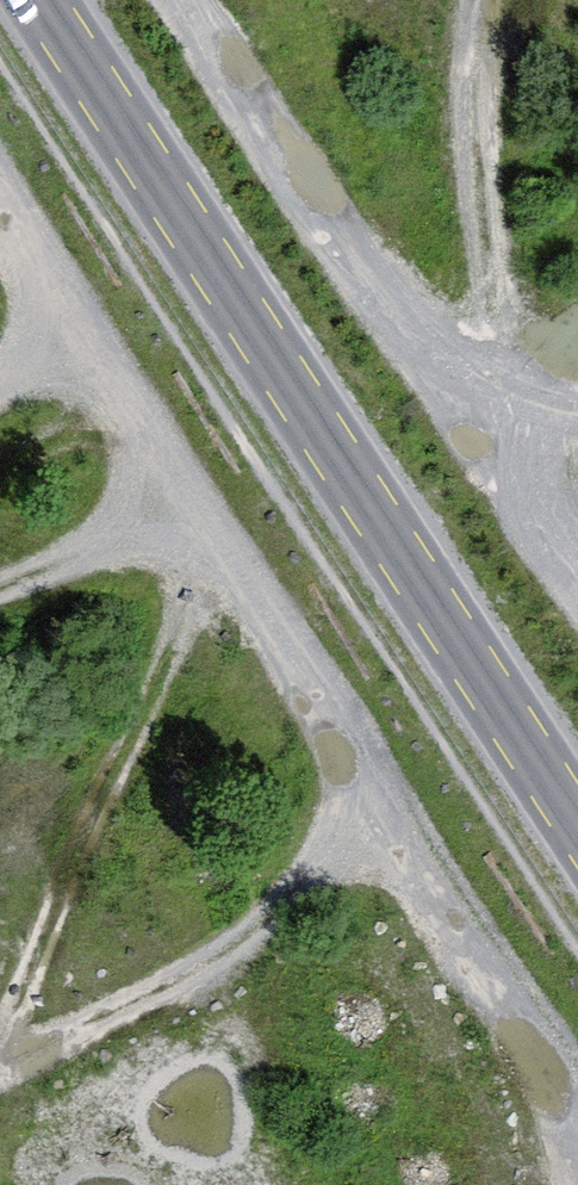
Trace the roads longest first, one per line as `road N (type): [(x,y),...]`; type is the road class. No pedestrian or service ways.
road 1 (track): [(577,1117),(80,339),(0,202)]
road 2 (tertiary): [(577,826),(40,0)]
road 3 (track): [(0,1029),(84,828),(196,514),(0,586)]
road 4 (track): [(0,1067),(204,973),(303,889),(372,796)]

